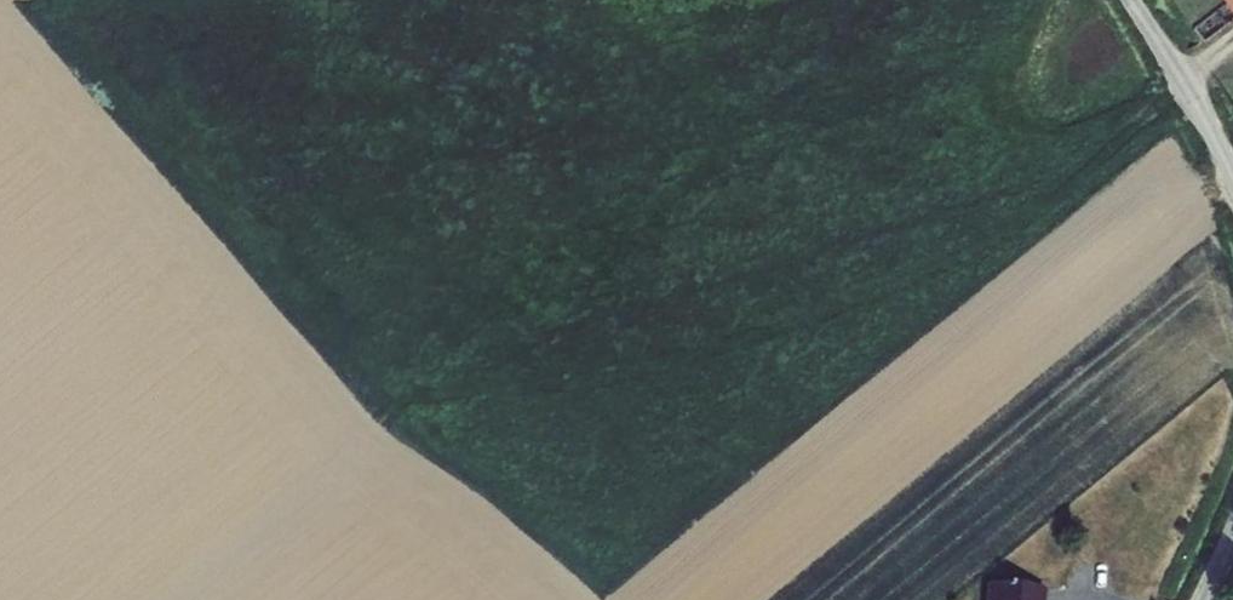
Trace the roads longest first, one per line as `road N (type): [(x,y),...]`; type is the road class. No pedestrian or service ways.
road 1 (unclassified): [(1130,0),(1186,82),(1232,177)]

